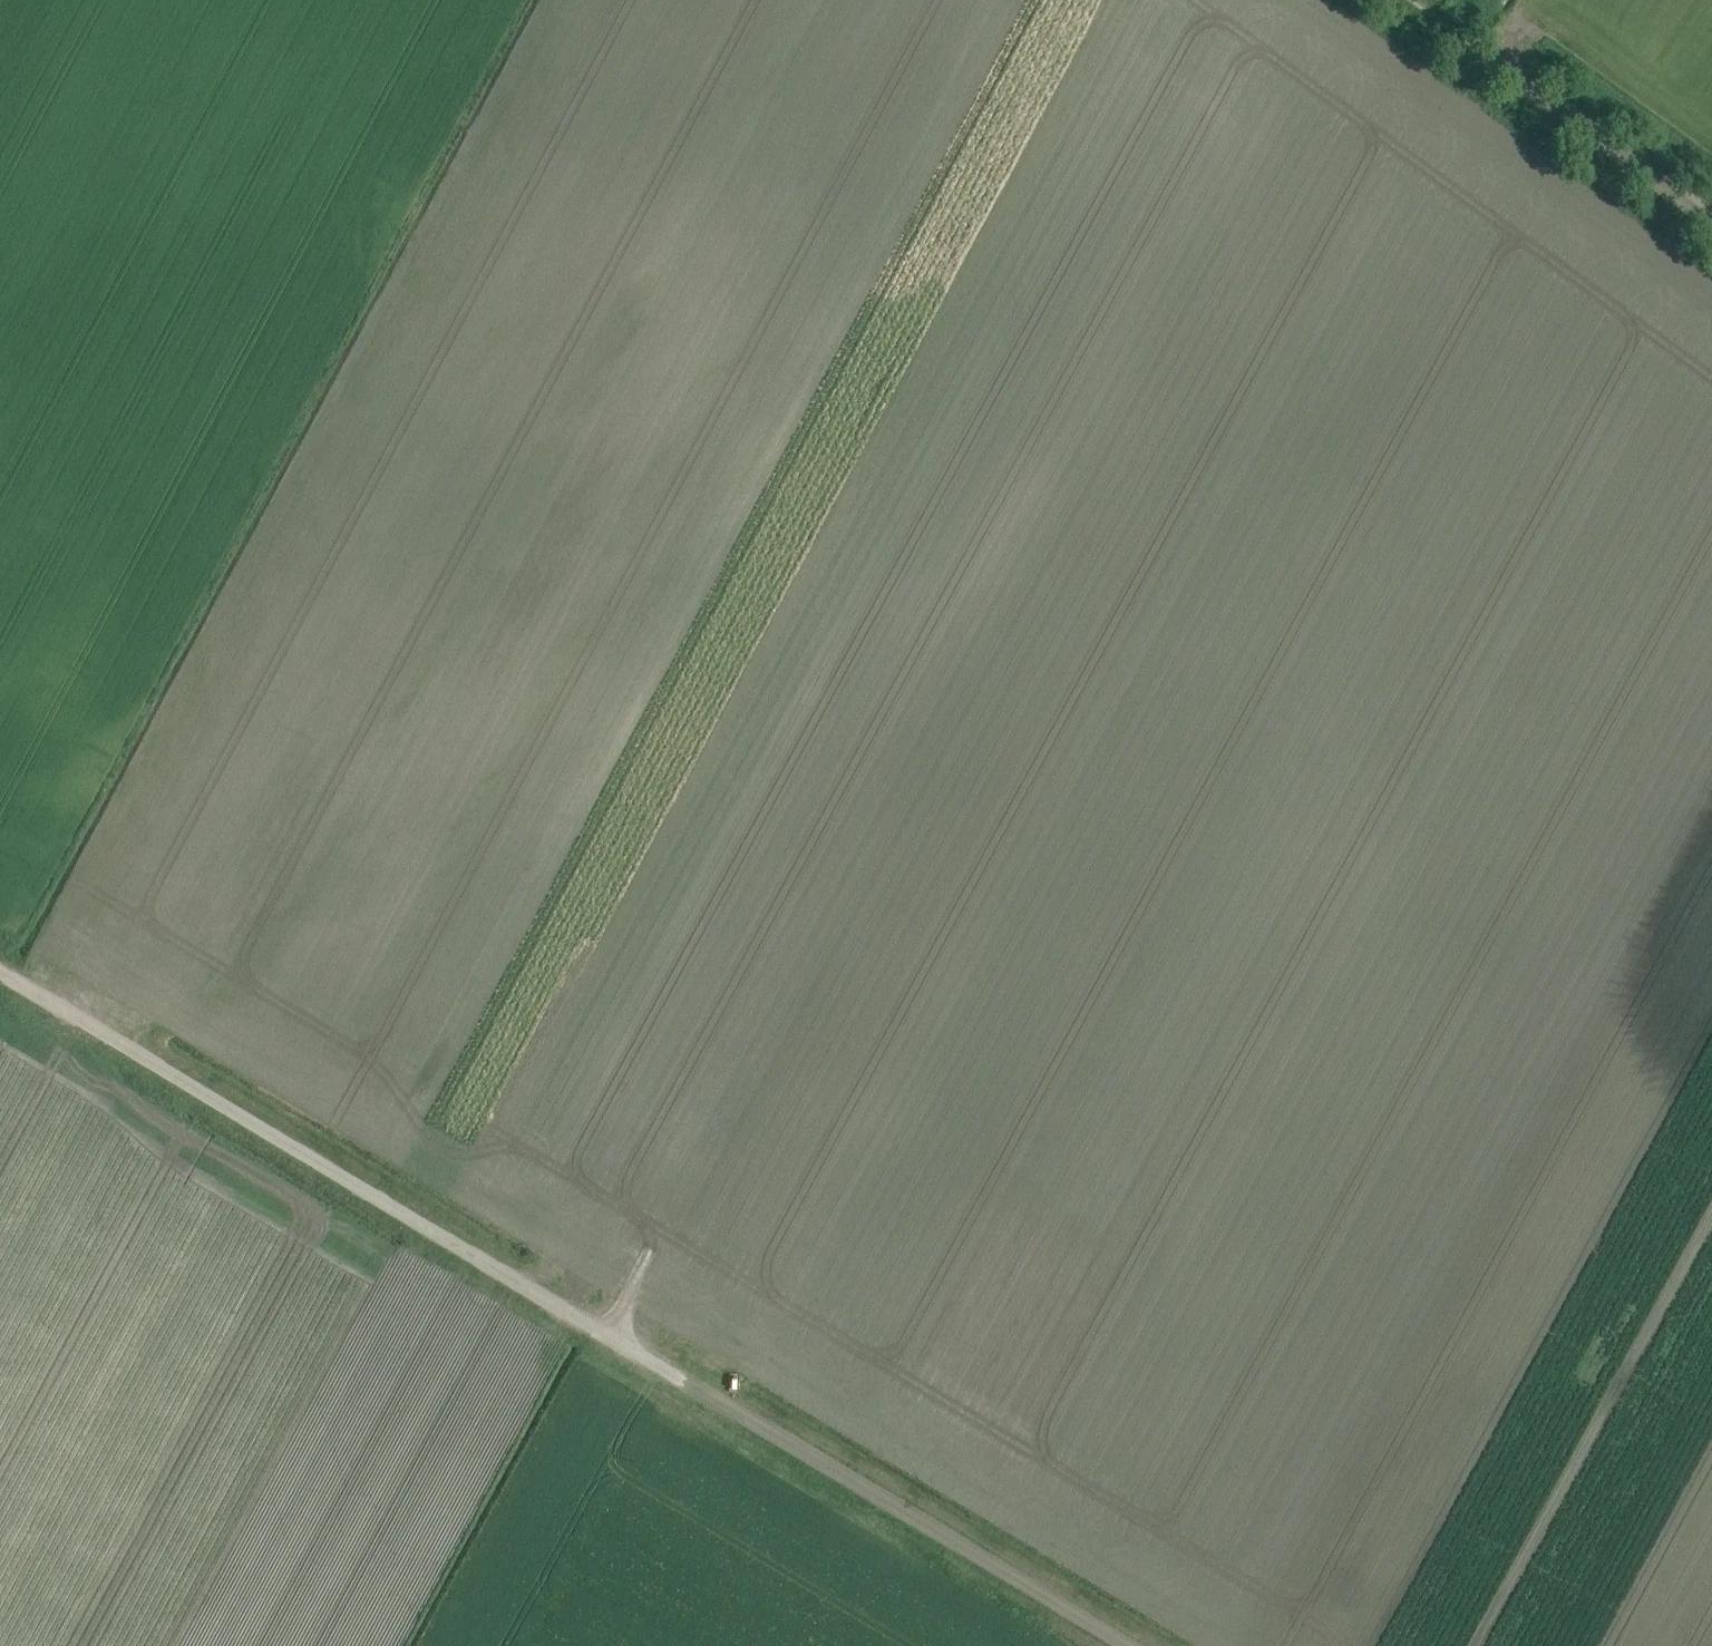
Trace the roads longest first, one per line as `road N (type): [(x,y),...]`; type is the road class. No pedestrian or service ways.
road 1 (track): [(0,972),(1127,1645)]
road 2 (track): [(1412,0),(1711,219)]

